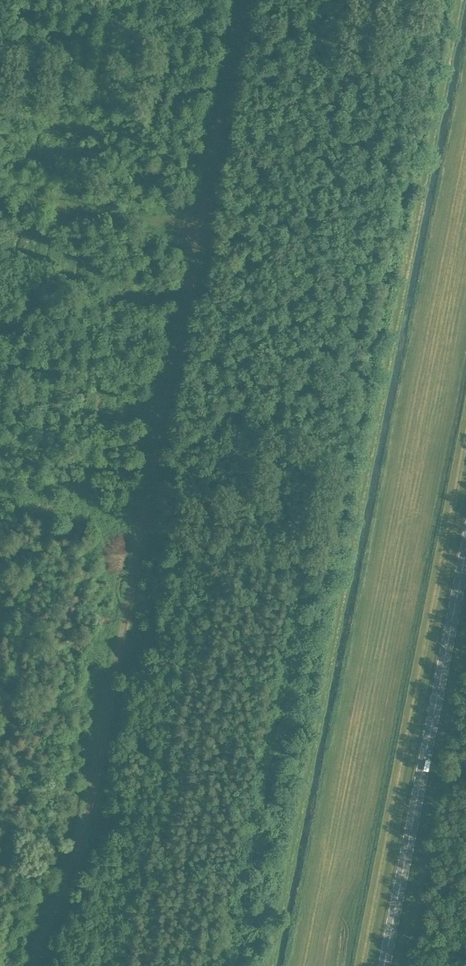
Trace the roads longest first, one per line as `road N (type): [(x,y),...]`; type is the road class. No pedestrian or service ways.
road 1 (track): [(34,965),(86,817),(244,0)]
road 2 (track): [(268,965),(458,0)]
road 3 (primary): [(384,965),(465,548)]
road 4 (track): [(0,192),(200,229)]

